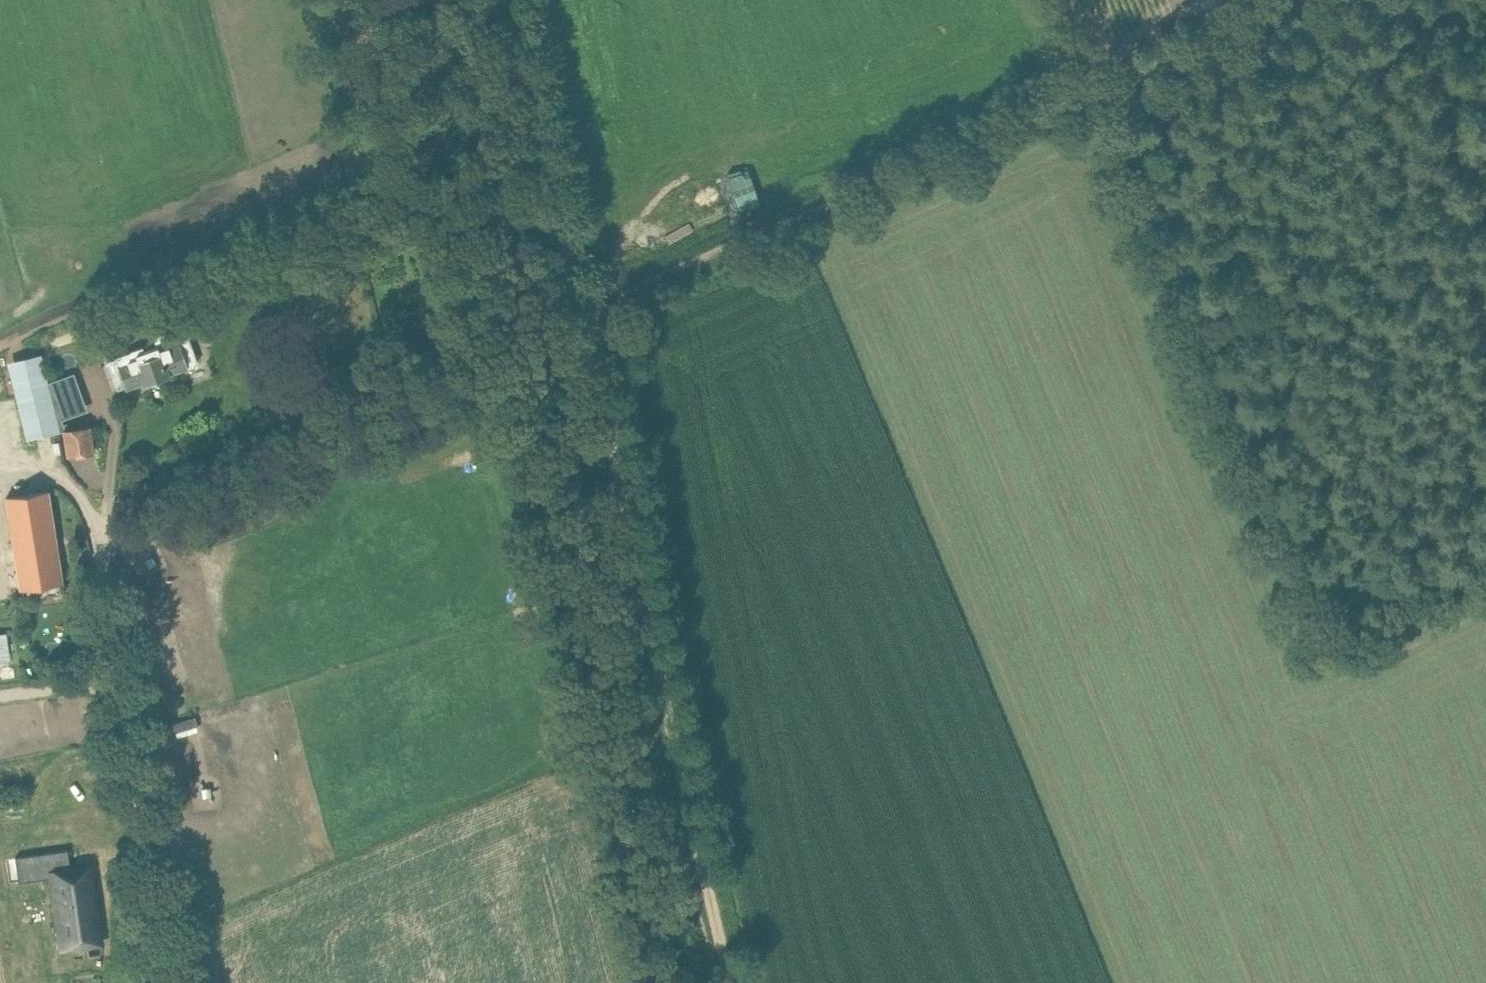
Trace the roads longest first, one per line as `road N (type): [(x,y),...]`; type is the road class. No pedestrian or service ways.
road 1 (track): [(99,559),(104,525),(153,487),(577,342),(614,297),(1292,0)]
road 2 (track): [(731,982),(508,0)]
road 3 (unclassified): [(167,982),(86,505)]

